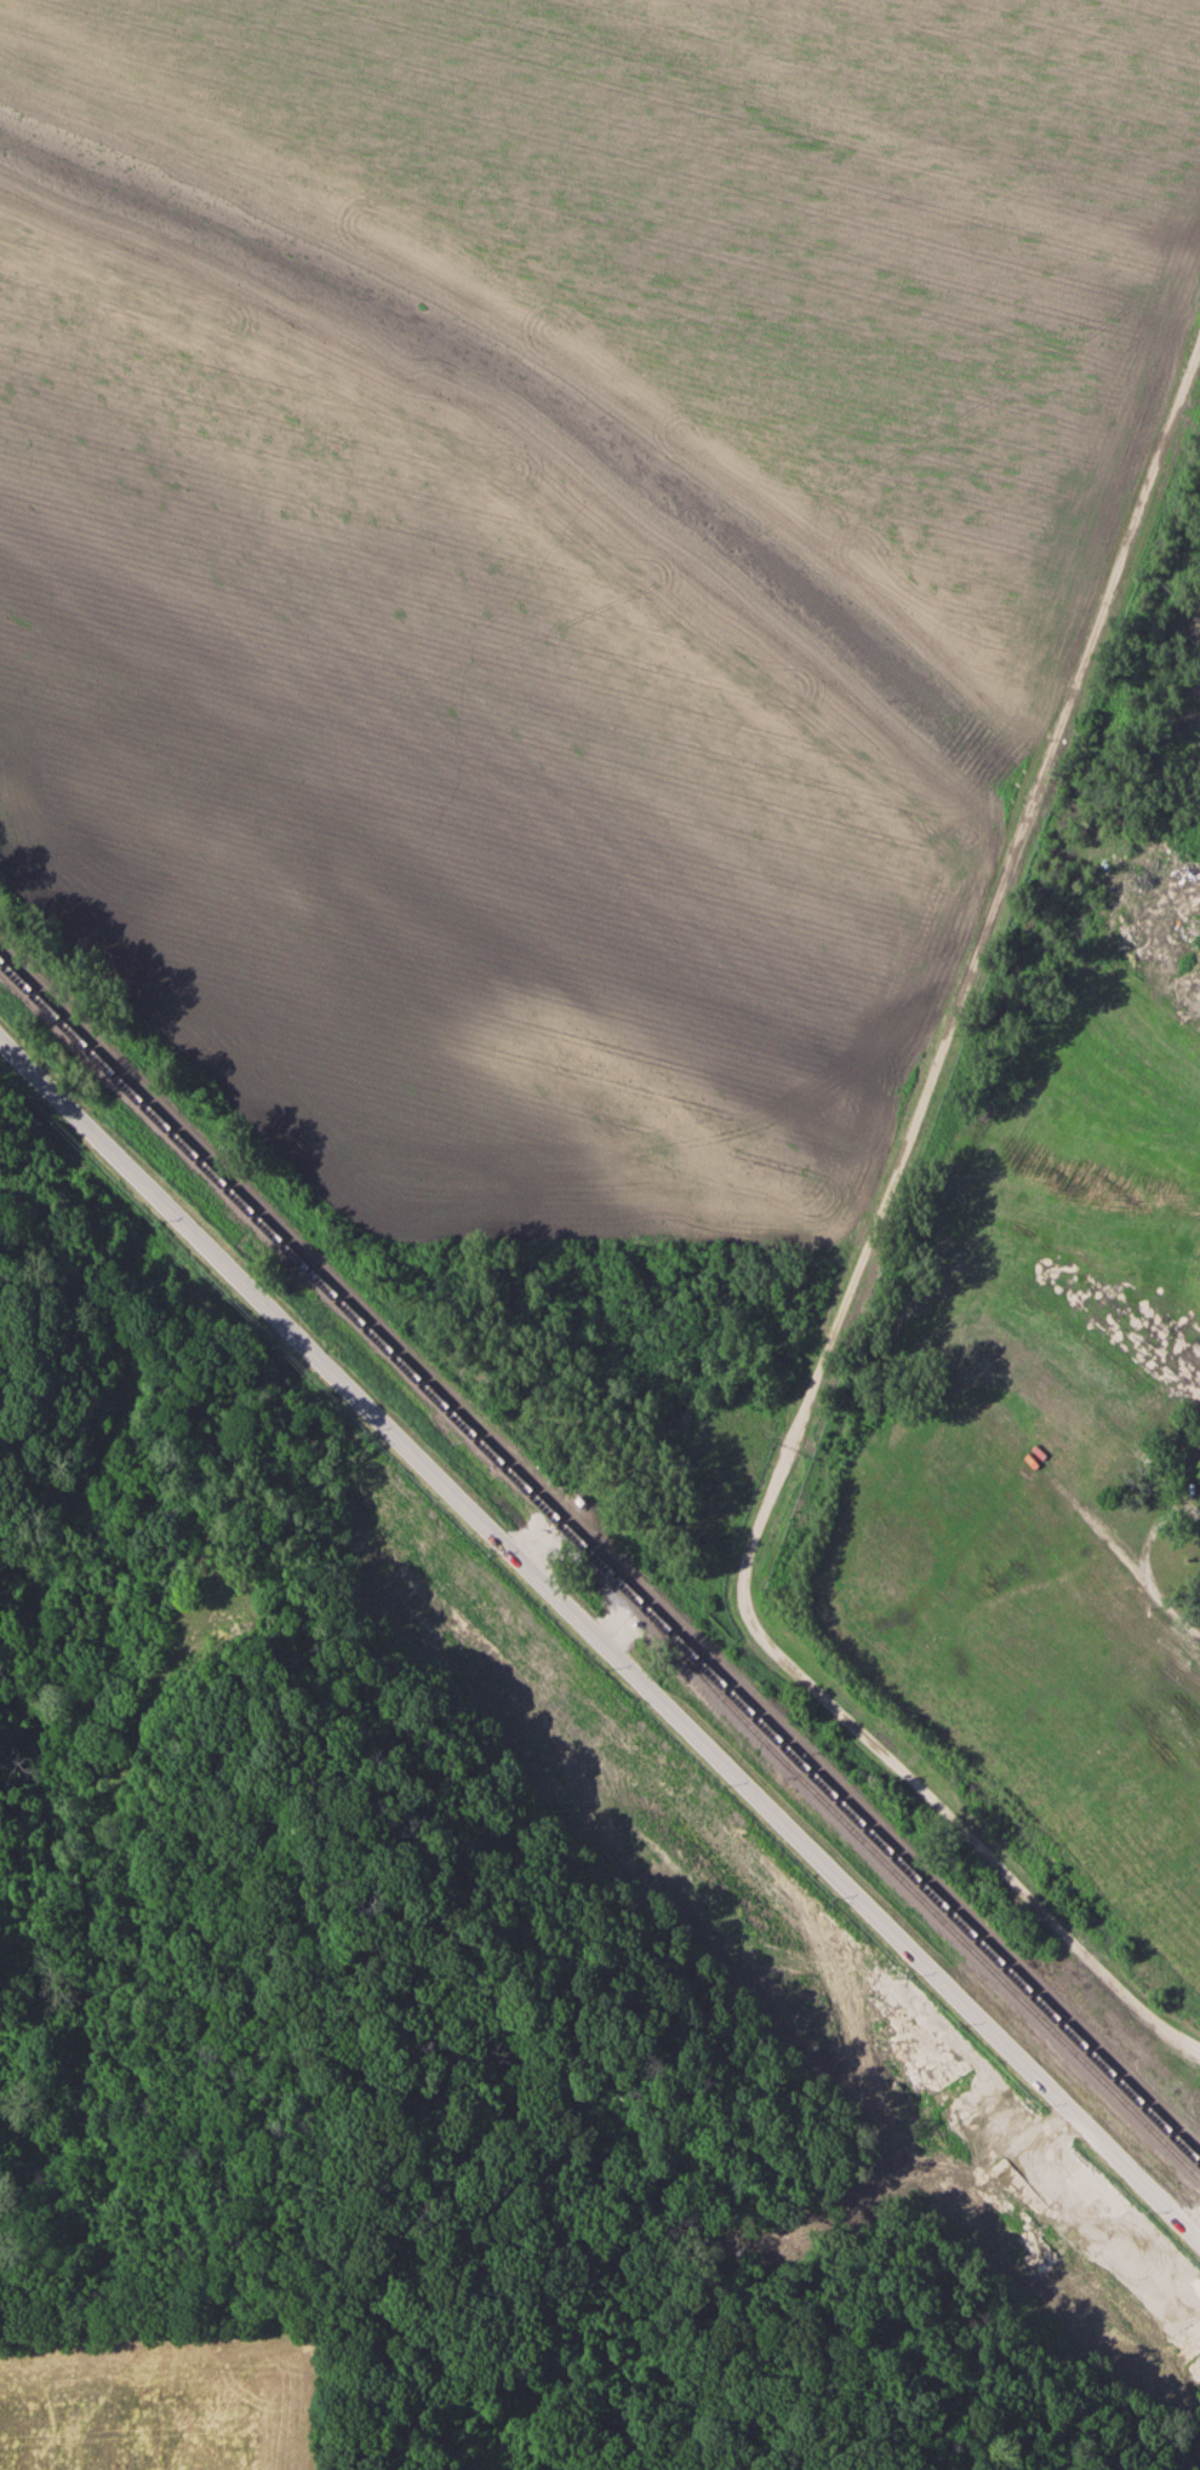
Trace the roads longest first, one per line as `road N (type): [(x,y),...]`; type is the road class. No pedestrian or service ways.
road 1 (secondary): [(1199,2242),(0,1033)]

